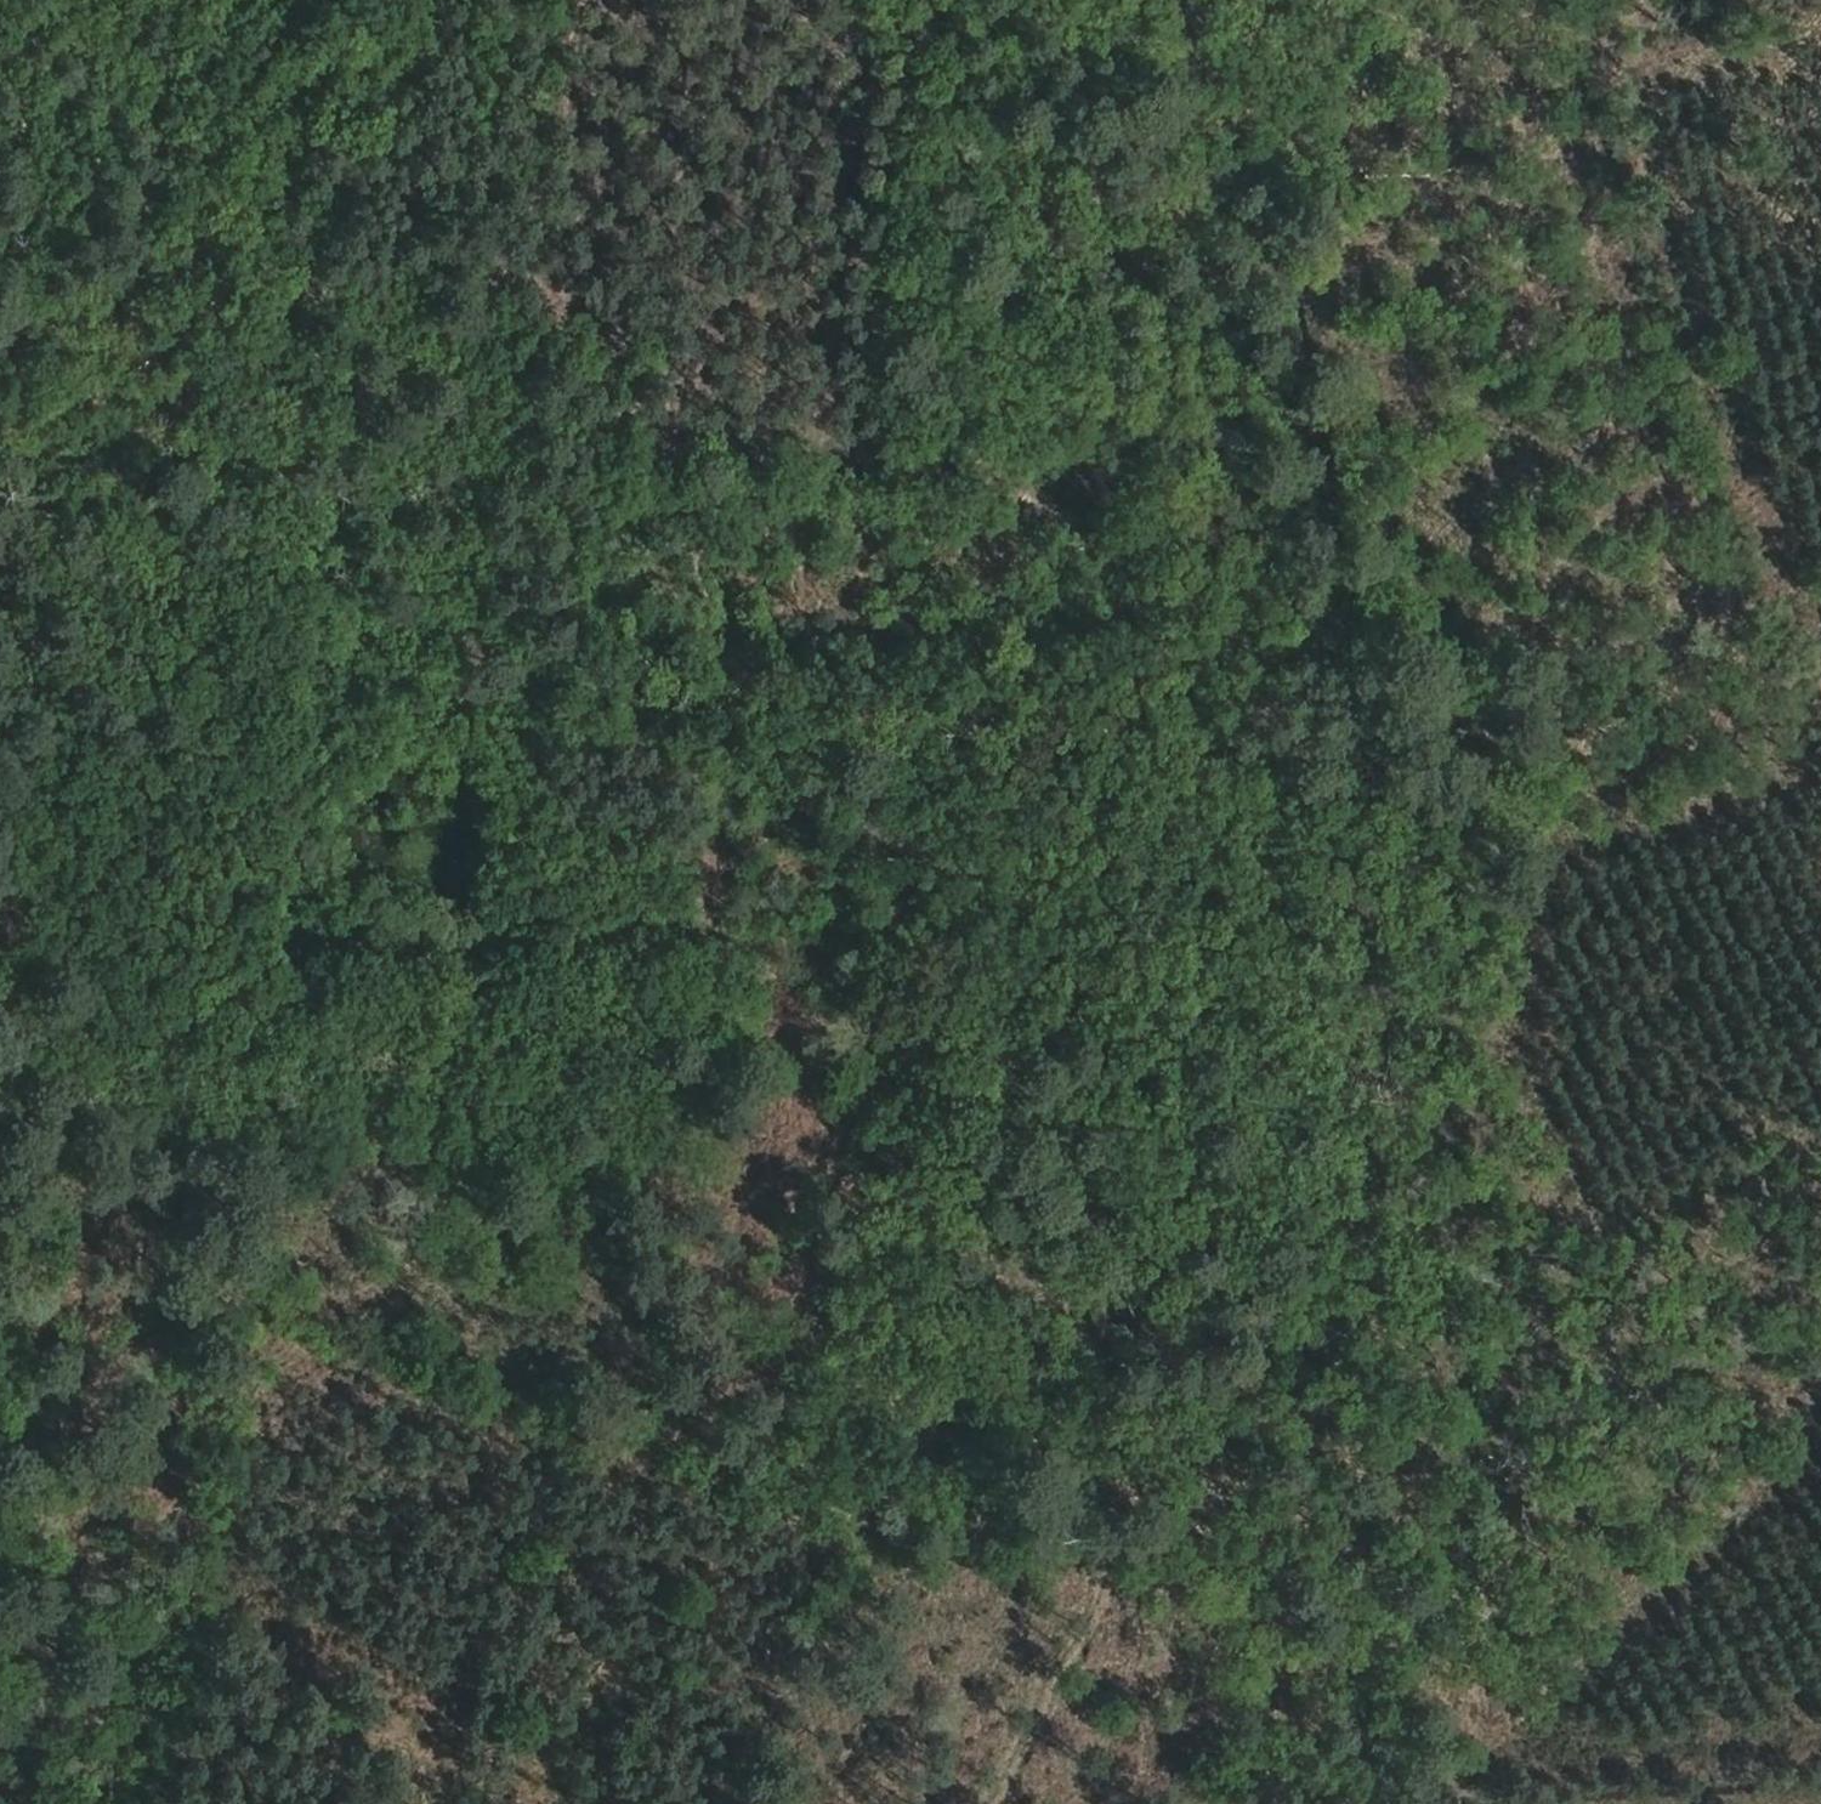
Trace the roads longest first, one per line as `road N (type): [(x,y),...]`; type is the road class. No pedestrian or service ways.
road 1 (track): [(1694,1803),(1265,1787),(1204,1803)]

